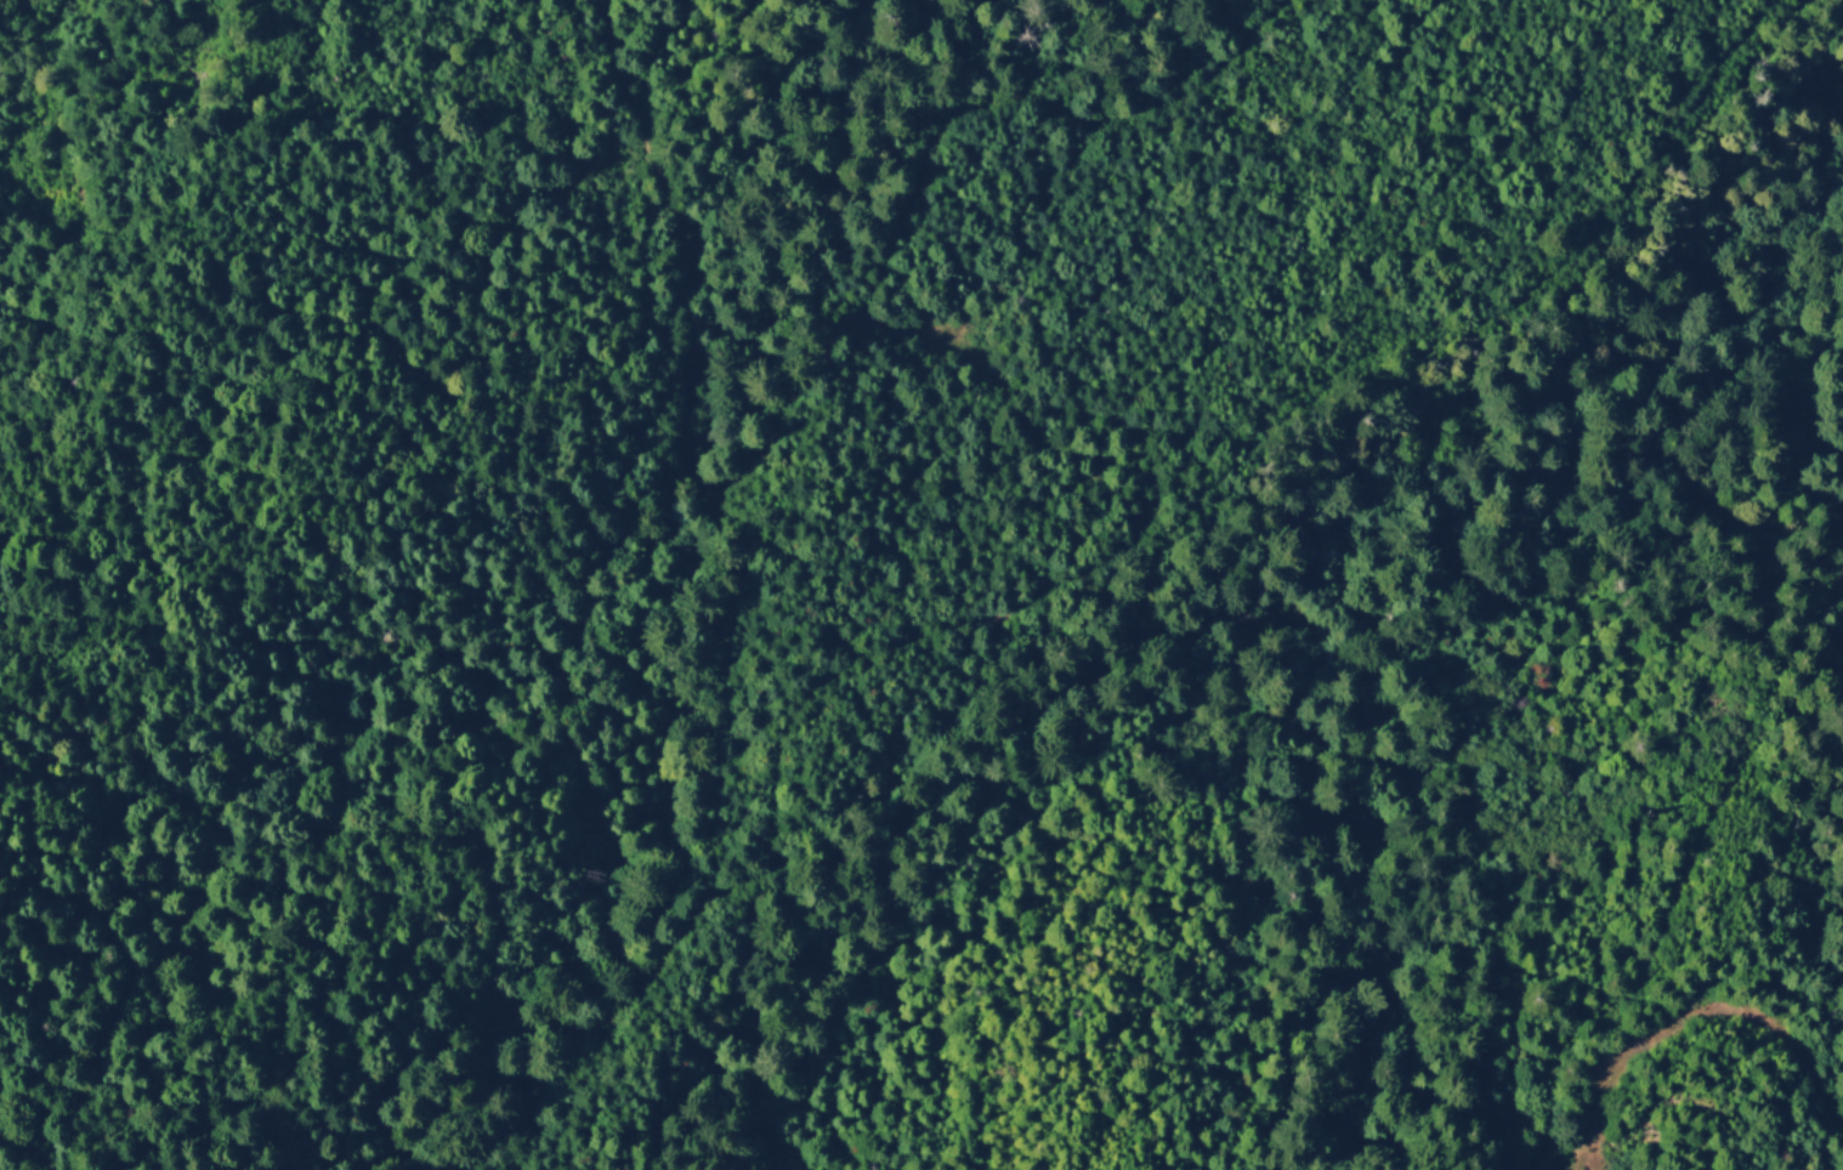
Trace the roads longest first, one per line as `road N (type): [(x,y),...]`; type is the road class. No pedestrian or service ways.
road 1 (residential): [(1530,1169),(1576,1081),(1610,1055),(1650,1041),(1717,1041),(1763,1086),(1790,1146),(1842,1164)]

